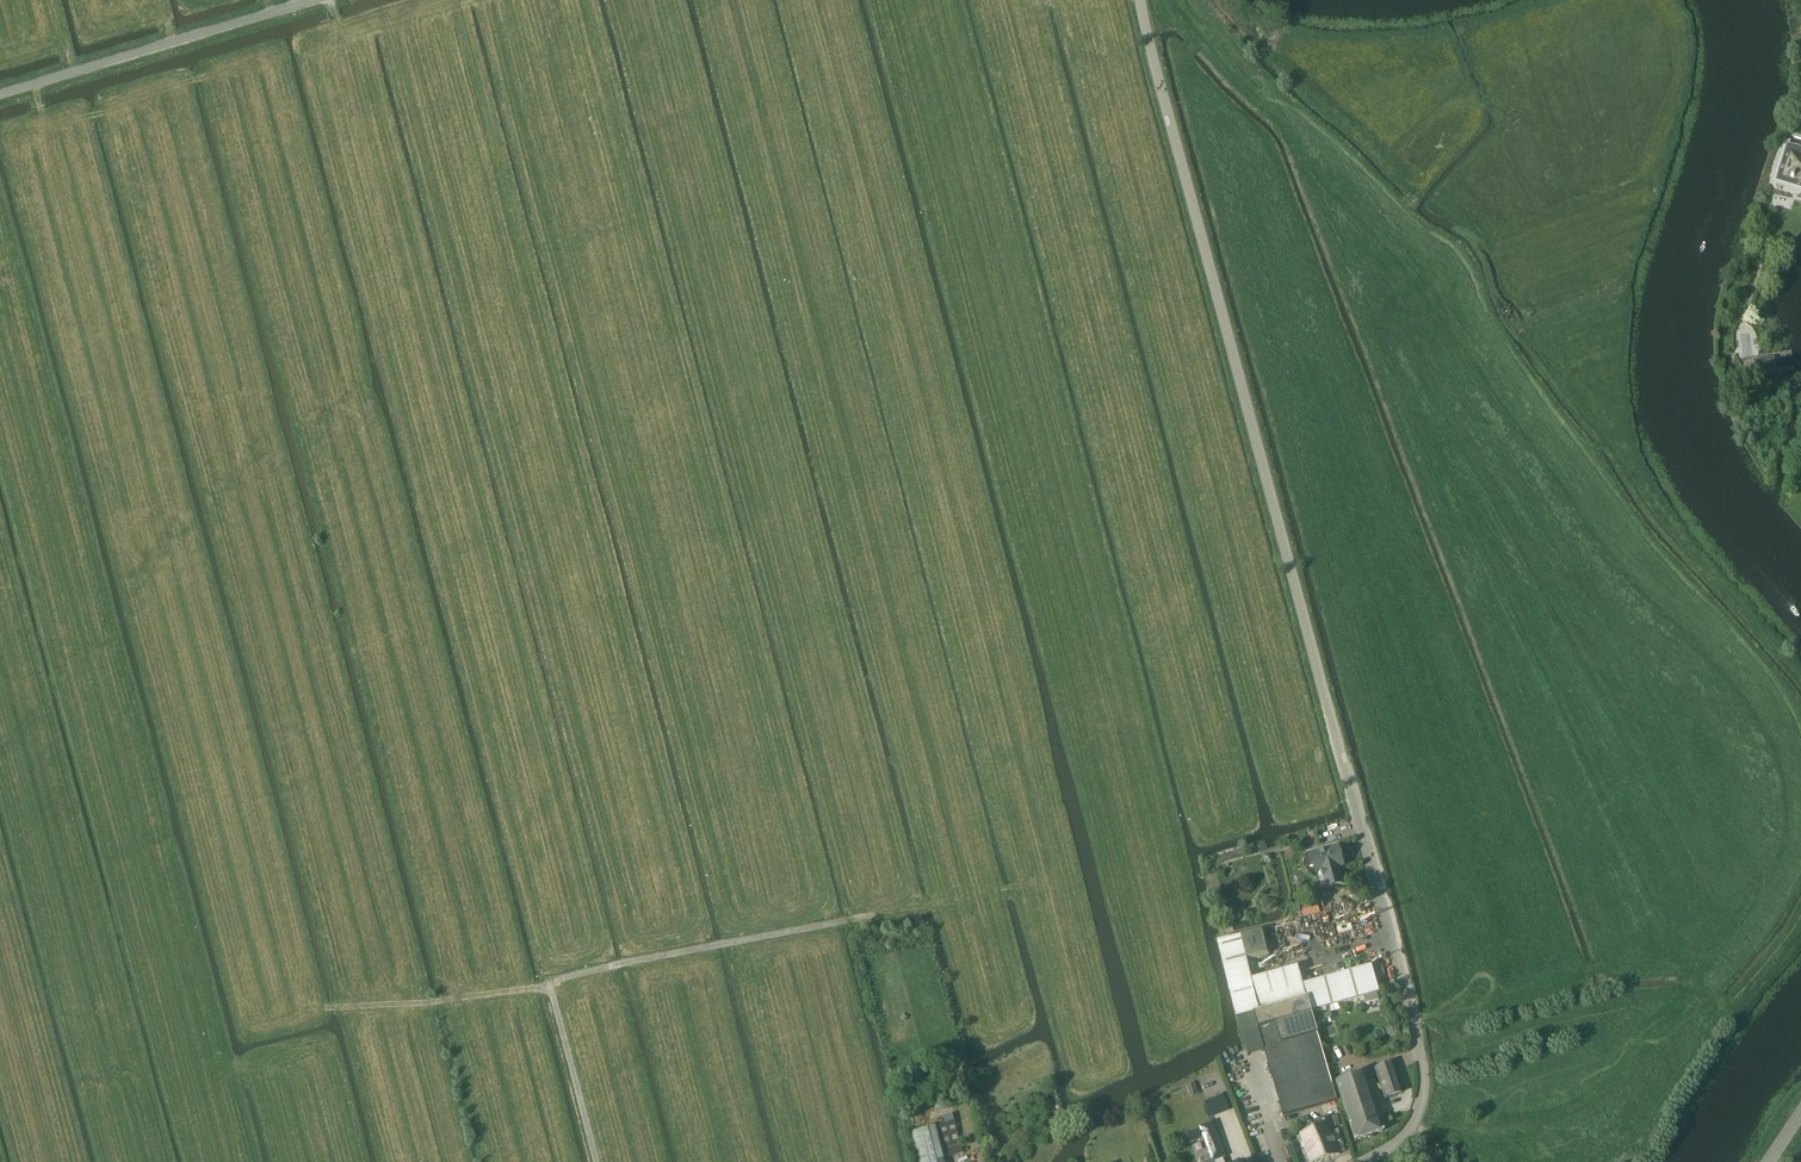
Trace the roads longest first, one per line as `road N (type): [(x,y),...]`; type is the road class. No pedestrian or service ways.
road 1 (tertiary): [(1361,1161),(1390,1147),(1416,1117),(1422,1059),(1140,0)]
road 2 (unclassified): [(0,94),(314,0)]

